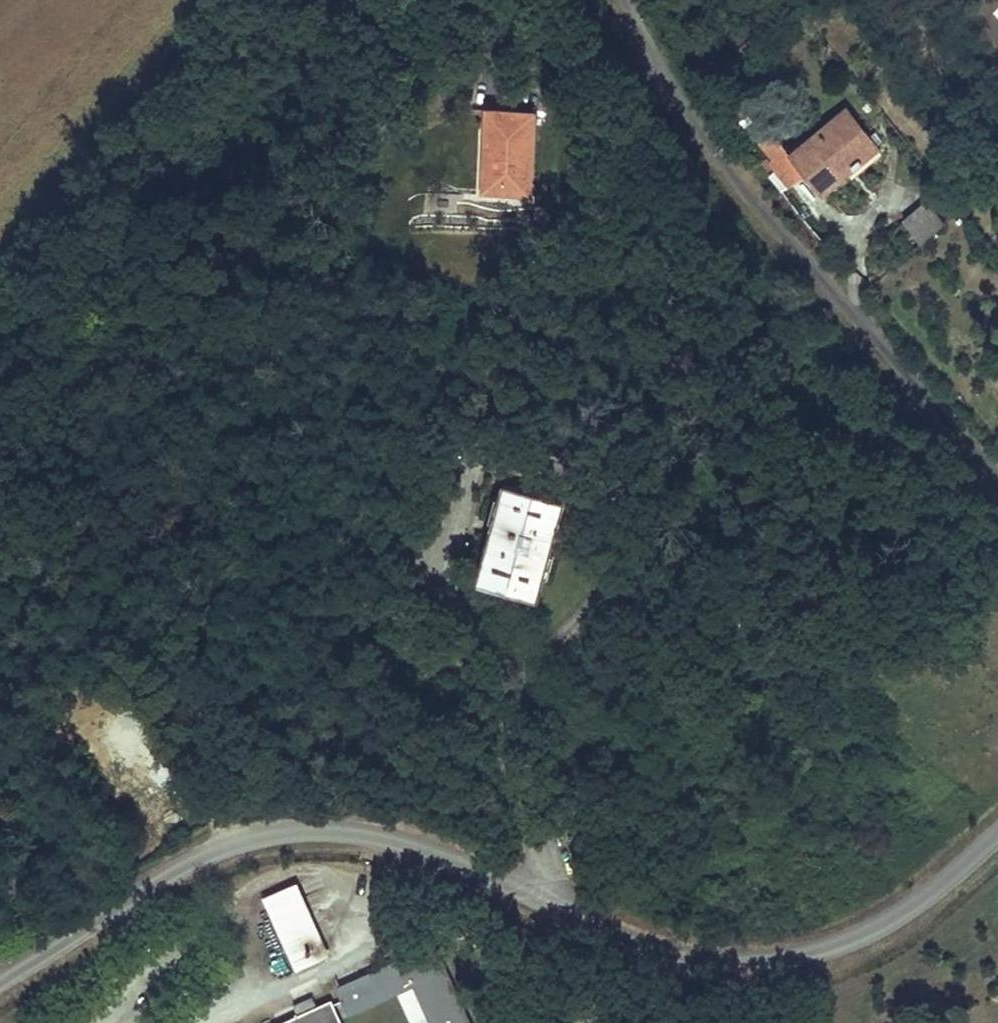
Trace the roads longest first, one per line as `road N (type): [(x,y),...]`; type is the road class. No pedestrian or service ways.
road 1 (unclassified): [(997,834),(896,917),(840,946),(771,963),(691,961),(618,938),(430,850),(356,831),(273,836),(202,857),(0,980)]
road 2 (track): [(369,949),(198,1022)]

